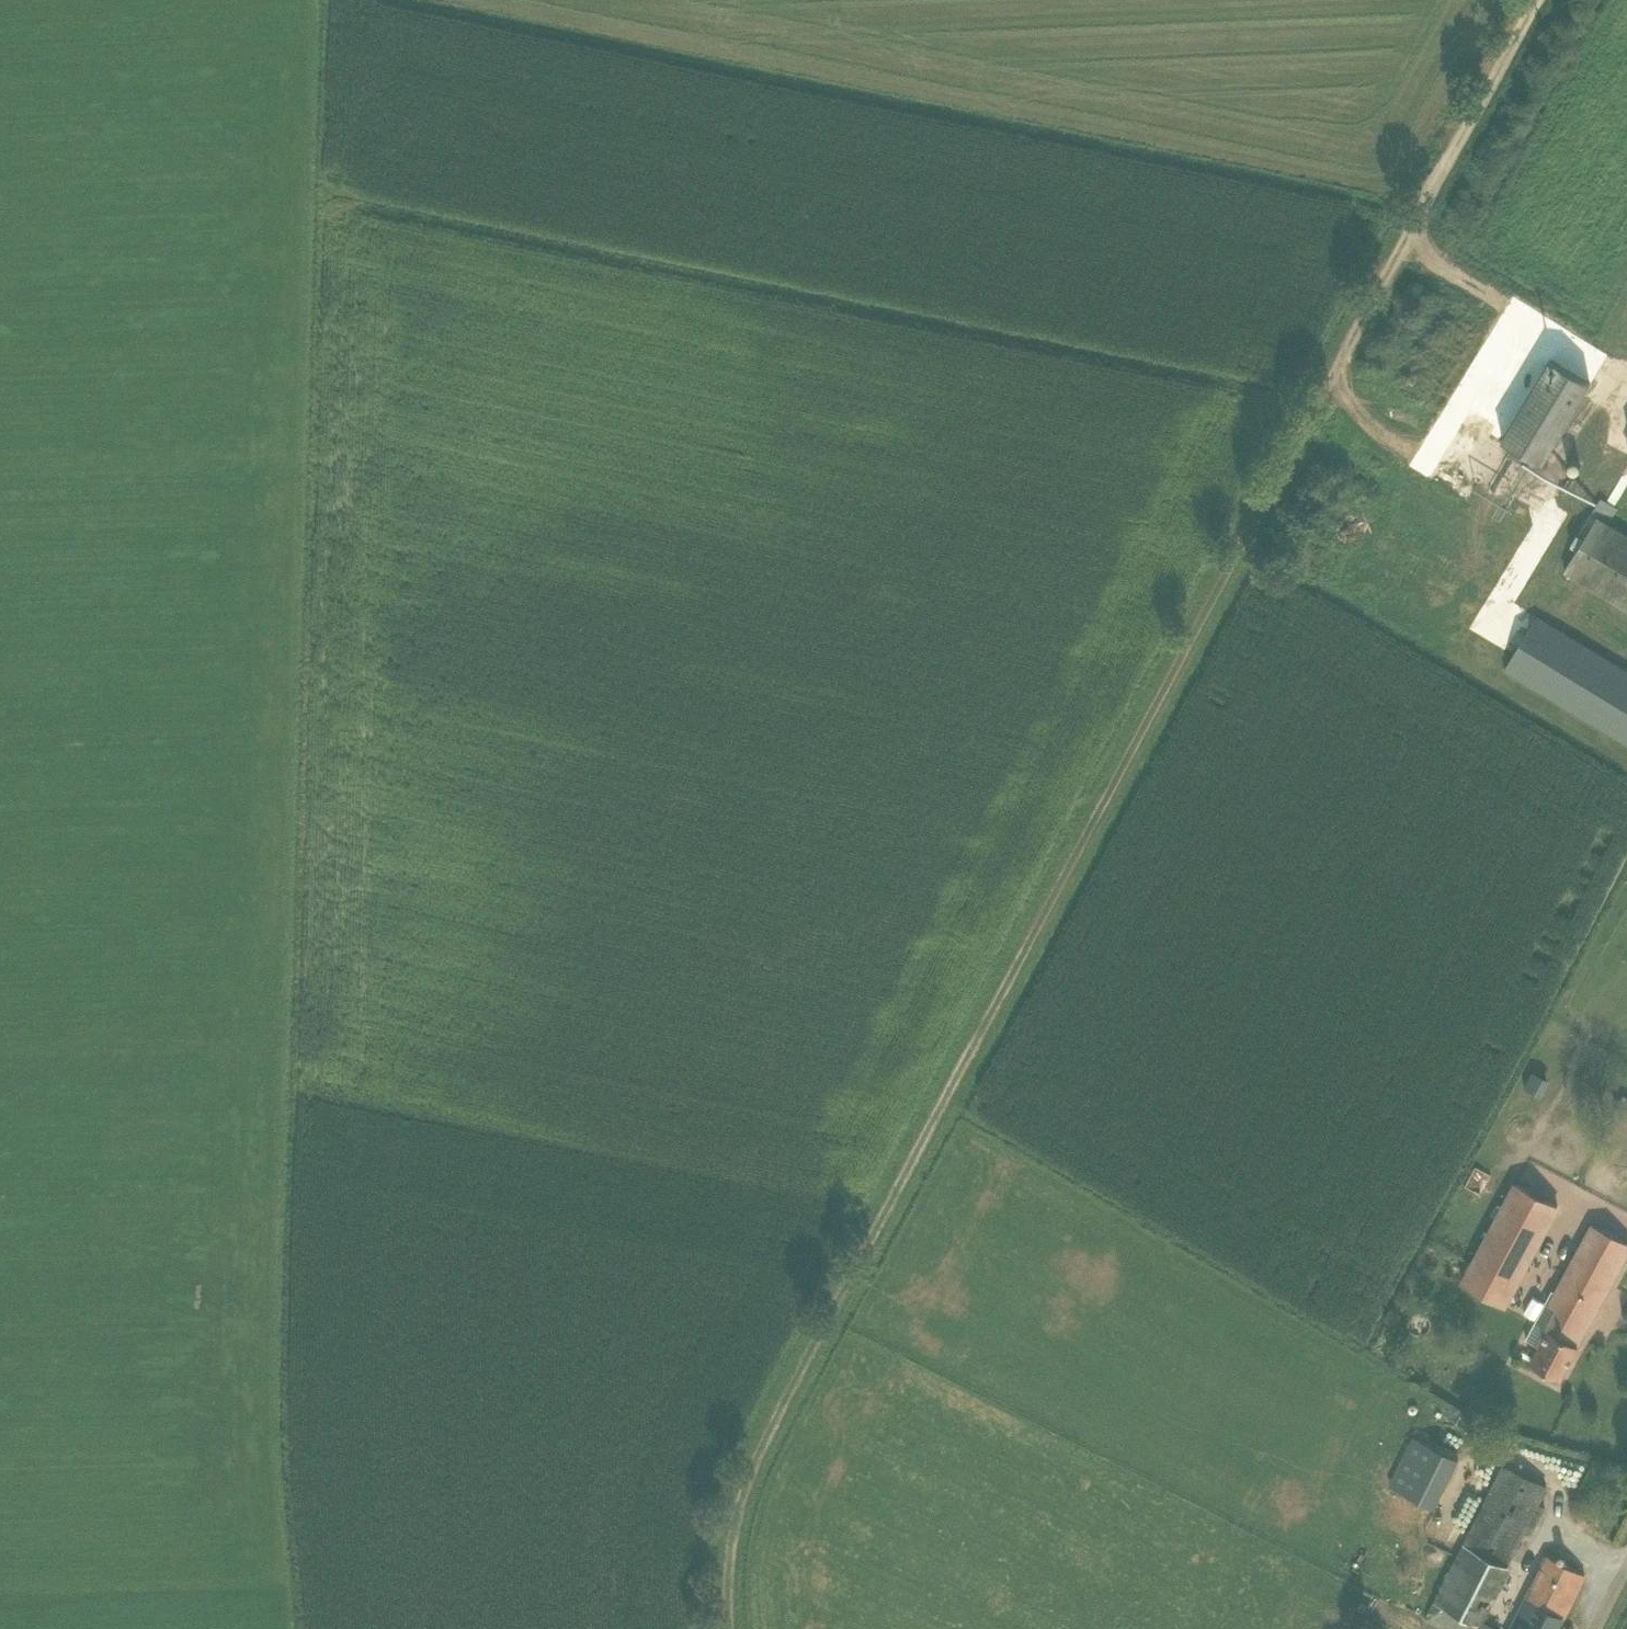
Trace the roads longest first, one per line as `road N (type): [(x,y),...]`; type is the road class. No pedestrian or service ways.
road 1 (track): [(736,1628),(731,1581),(740,1514),(789,1401),(1537,0)]

